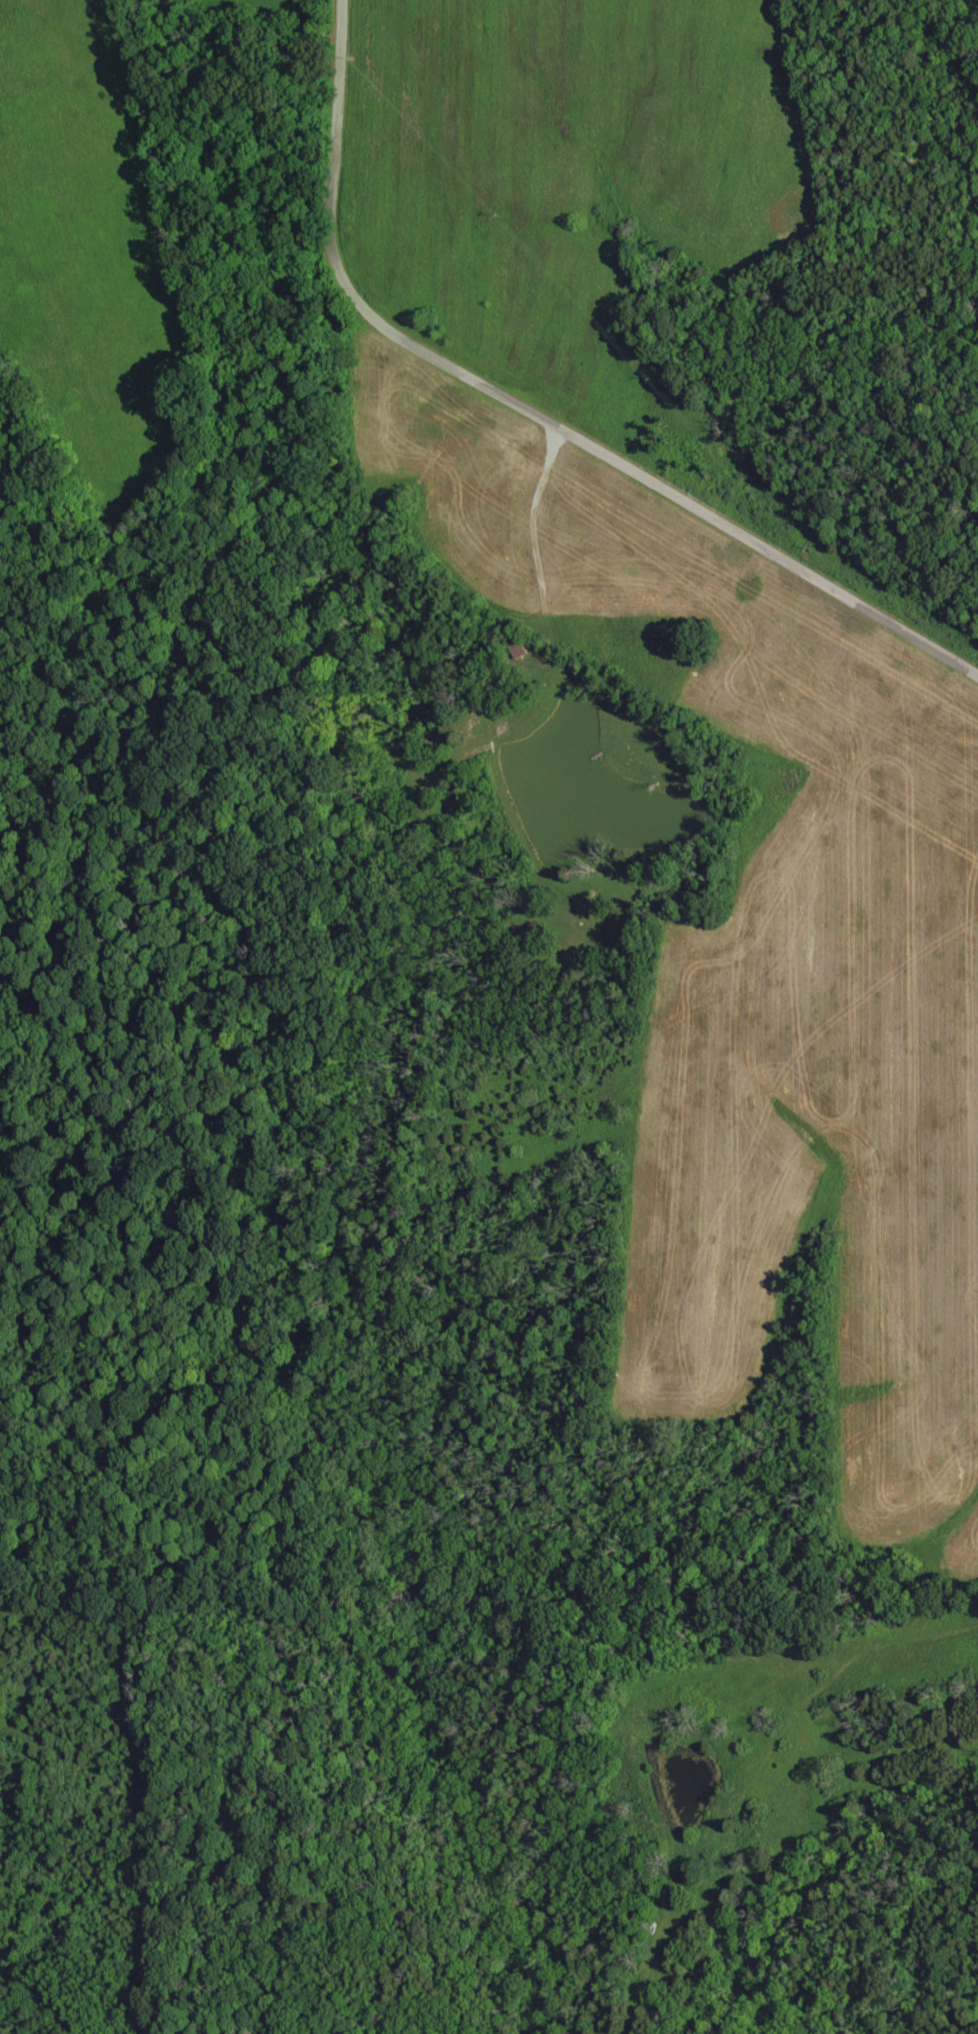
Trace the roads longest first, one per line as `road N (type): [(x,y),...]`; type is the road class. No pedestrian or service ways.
road 1 (residential): [(977,666),(374,322),(335,270),(329,234),(339,0)]
road 2 (residential): [(703,2033),(792,1907),(839,1859),(977,1771)]

